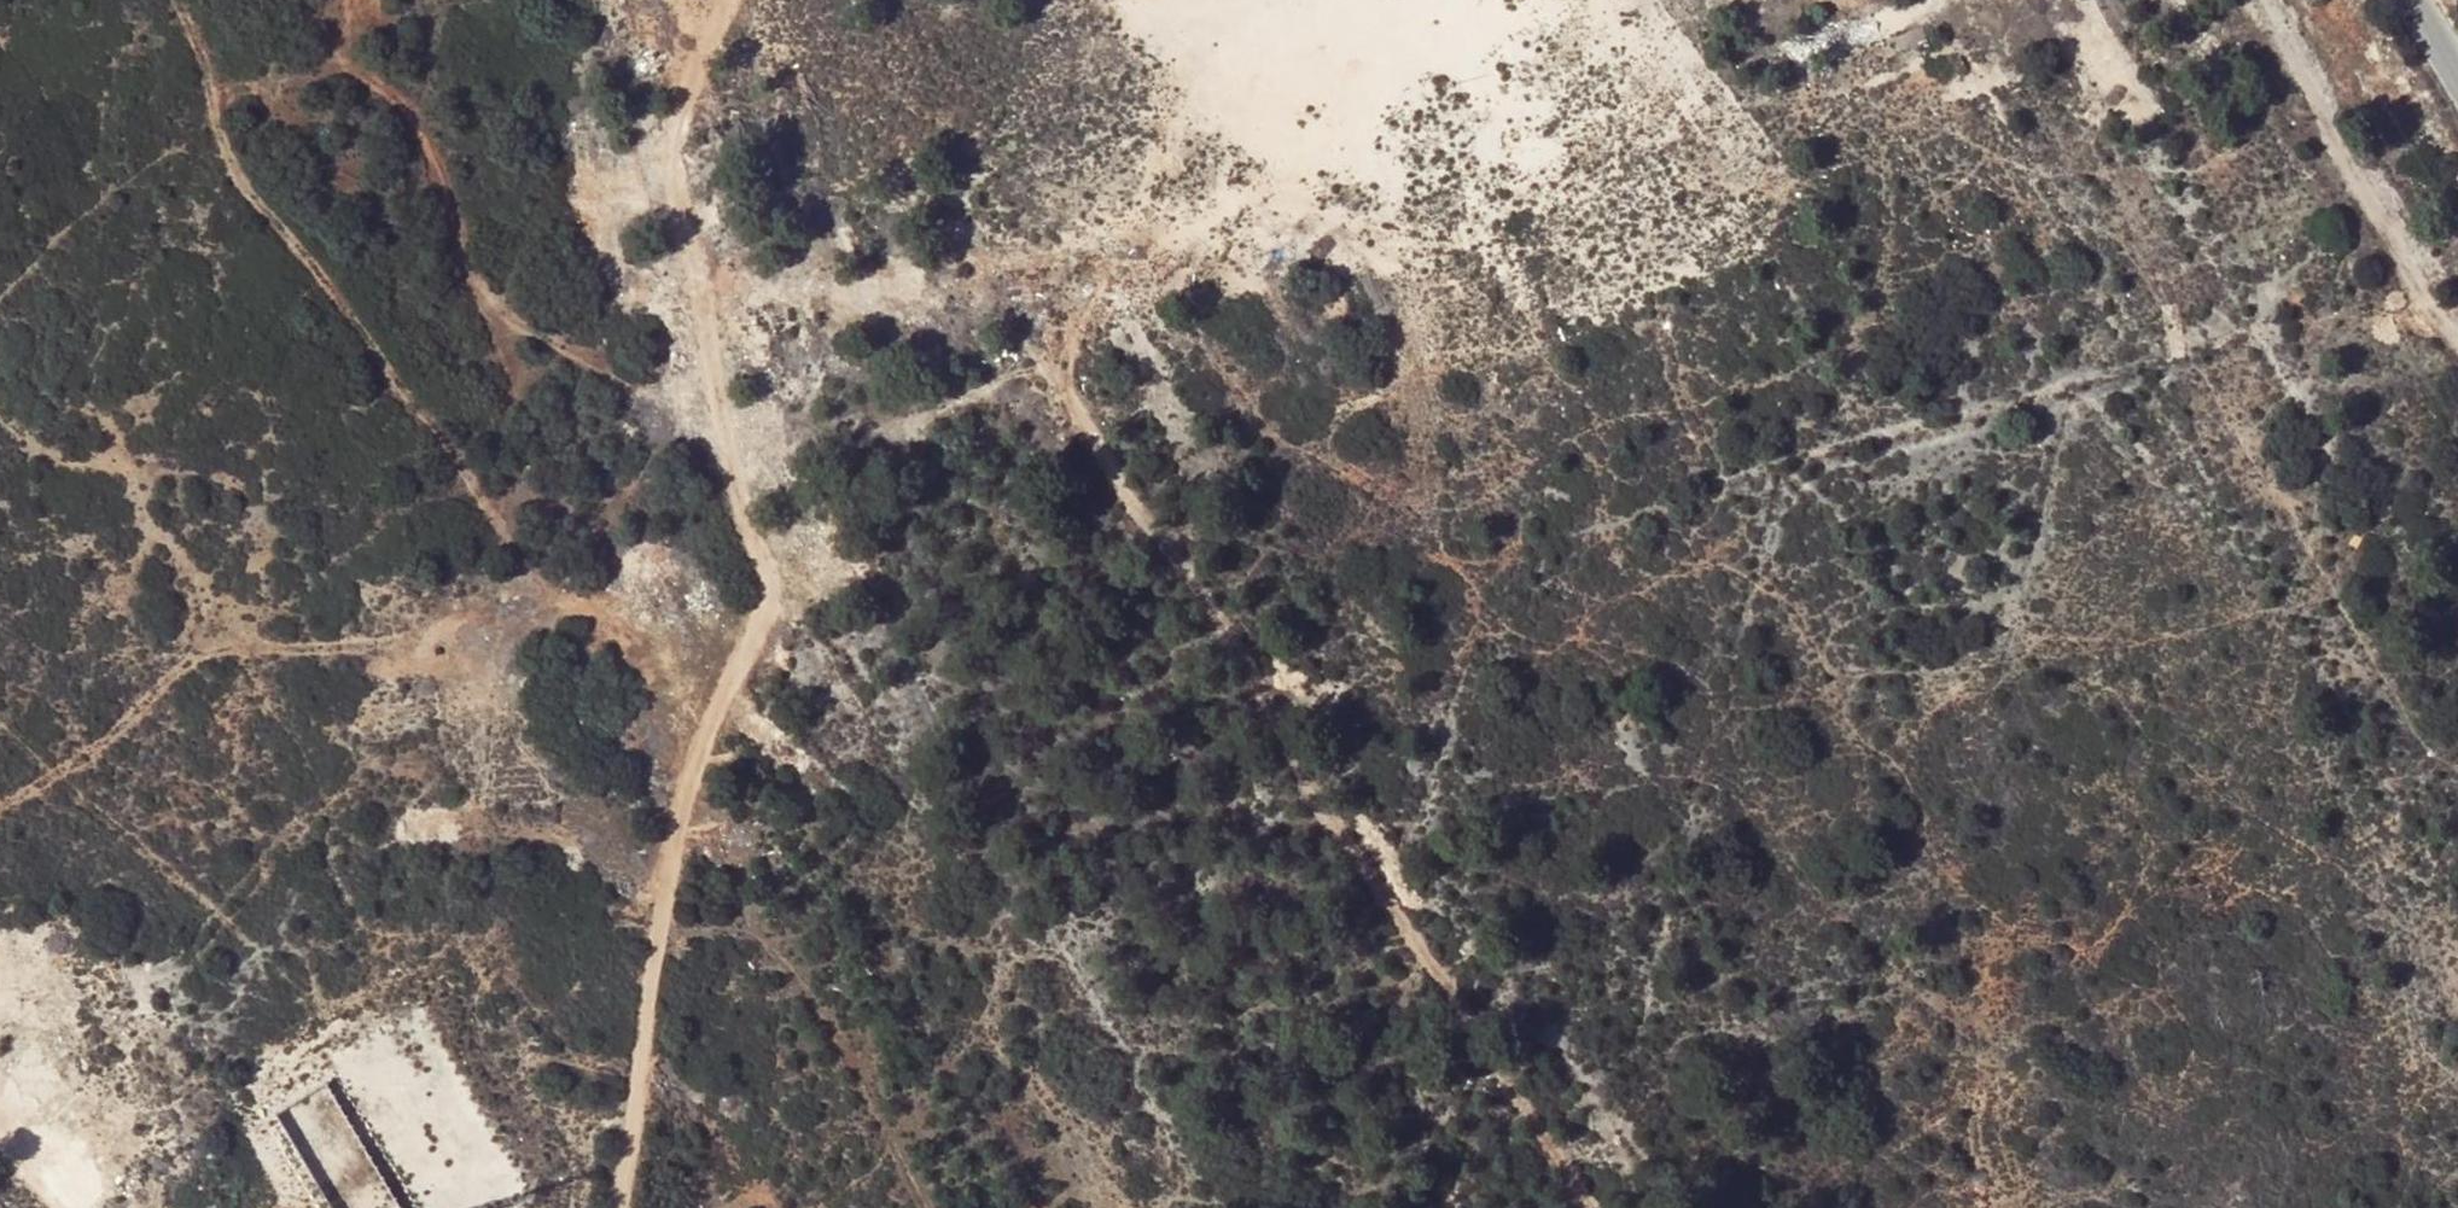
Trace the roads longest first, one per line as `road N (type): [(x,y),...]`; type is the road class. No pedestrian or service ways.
road 1 (track): [(823,0),(1596,1207)]
road 2 (track): [(625,1207),(668,892),(702,752),(770,596),(765,562),(739,501),(678,169),(685,119),(731,0)]

